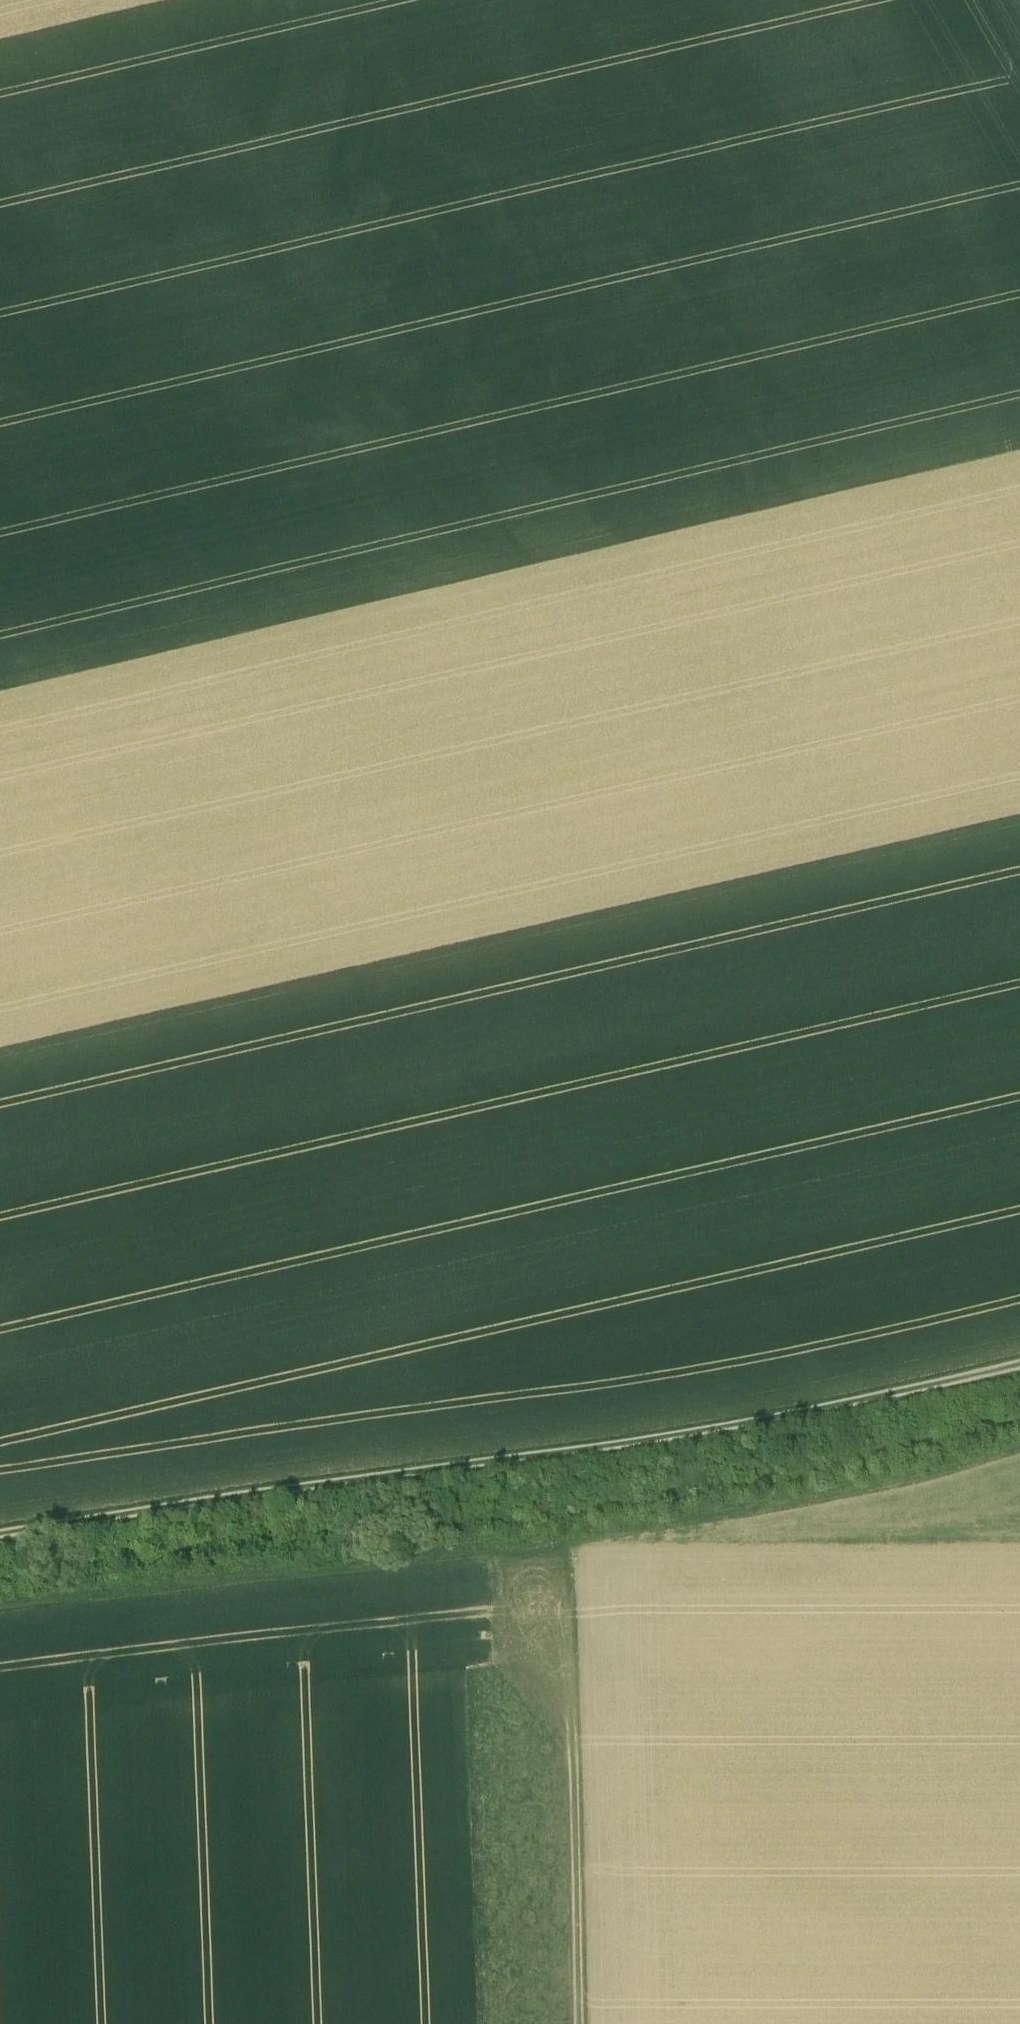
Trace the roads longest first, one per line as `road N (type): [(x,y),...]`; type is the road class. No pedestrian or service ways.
road 1 (track): [(1019,1366),(746,1426),(0,1536)]
road 2 (track): [(584,2023),(579,1579)]

